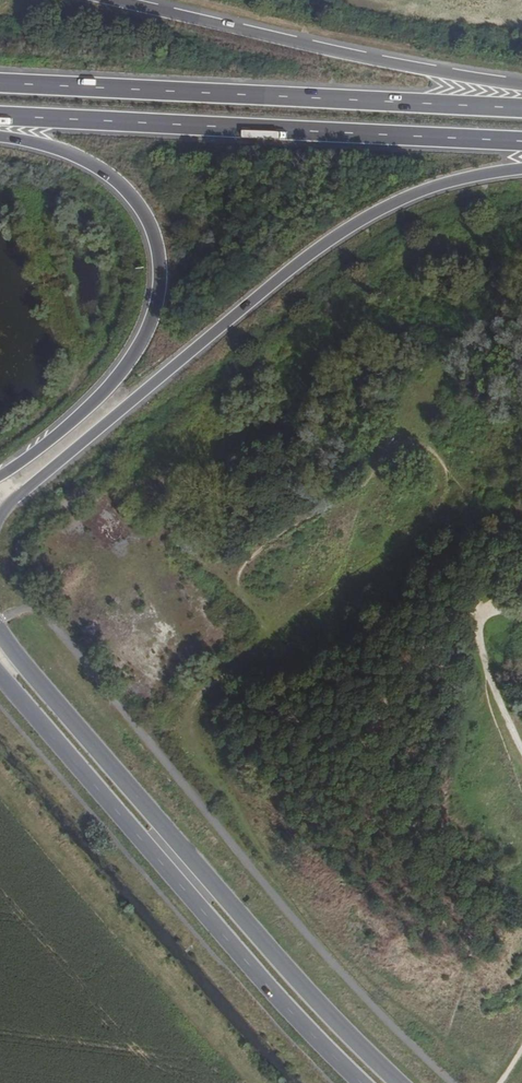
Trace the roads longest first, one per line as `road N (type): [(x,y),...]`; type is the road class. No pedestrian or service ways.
road 1 (trunk): [(0,514),(284,273),(378,210),(443,185),(521,170)]
road 2 (primary): [(400,1082),(295,978),(0,630)]
road 3 (primary): [(0,678),(273,993),(363,1082)]
road 4 (trunk): [(521,108),(0,82)]
road 5 (trunk): [(0,116),(521,140)]
road 6 (trunk): [(0,138),(52,146),(120,186),(154,239),(158,266),(149,323),(107,387),(0,475)]
road 7 (trunk): [(521,85),(112,0)]

